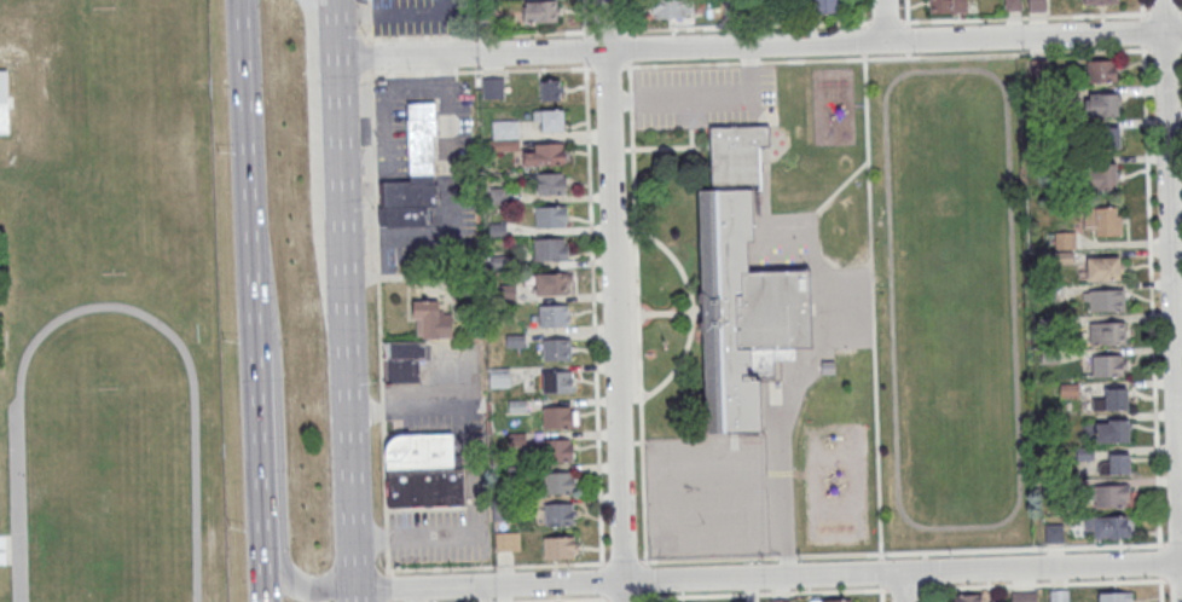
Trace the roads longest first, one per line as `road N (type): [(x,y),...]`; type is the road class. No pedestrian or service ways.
road 1 (residential): [(1181,33),(340,62)]
road 2 (residential): [(1181,563),(355,584)]
road 3 (primary): [(241,0),(264,601)]
road 4 (residential): [(1181,601),(1160,0)]
road 5 (residential): [(623,601),(603,0)]
road 6 (primary): [(251,247),(276,348),(286,571),(292,583),(317,592),(355,584)]
road 7 (primary): [(356,601),(342,216)]
road 8 (primary): [(346,324),(318,225),(310,0)]
road 9 (primary): [(342,216),(340,62)]

